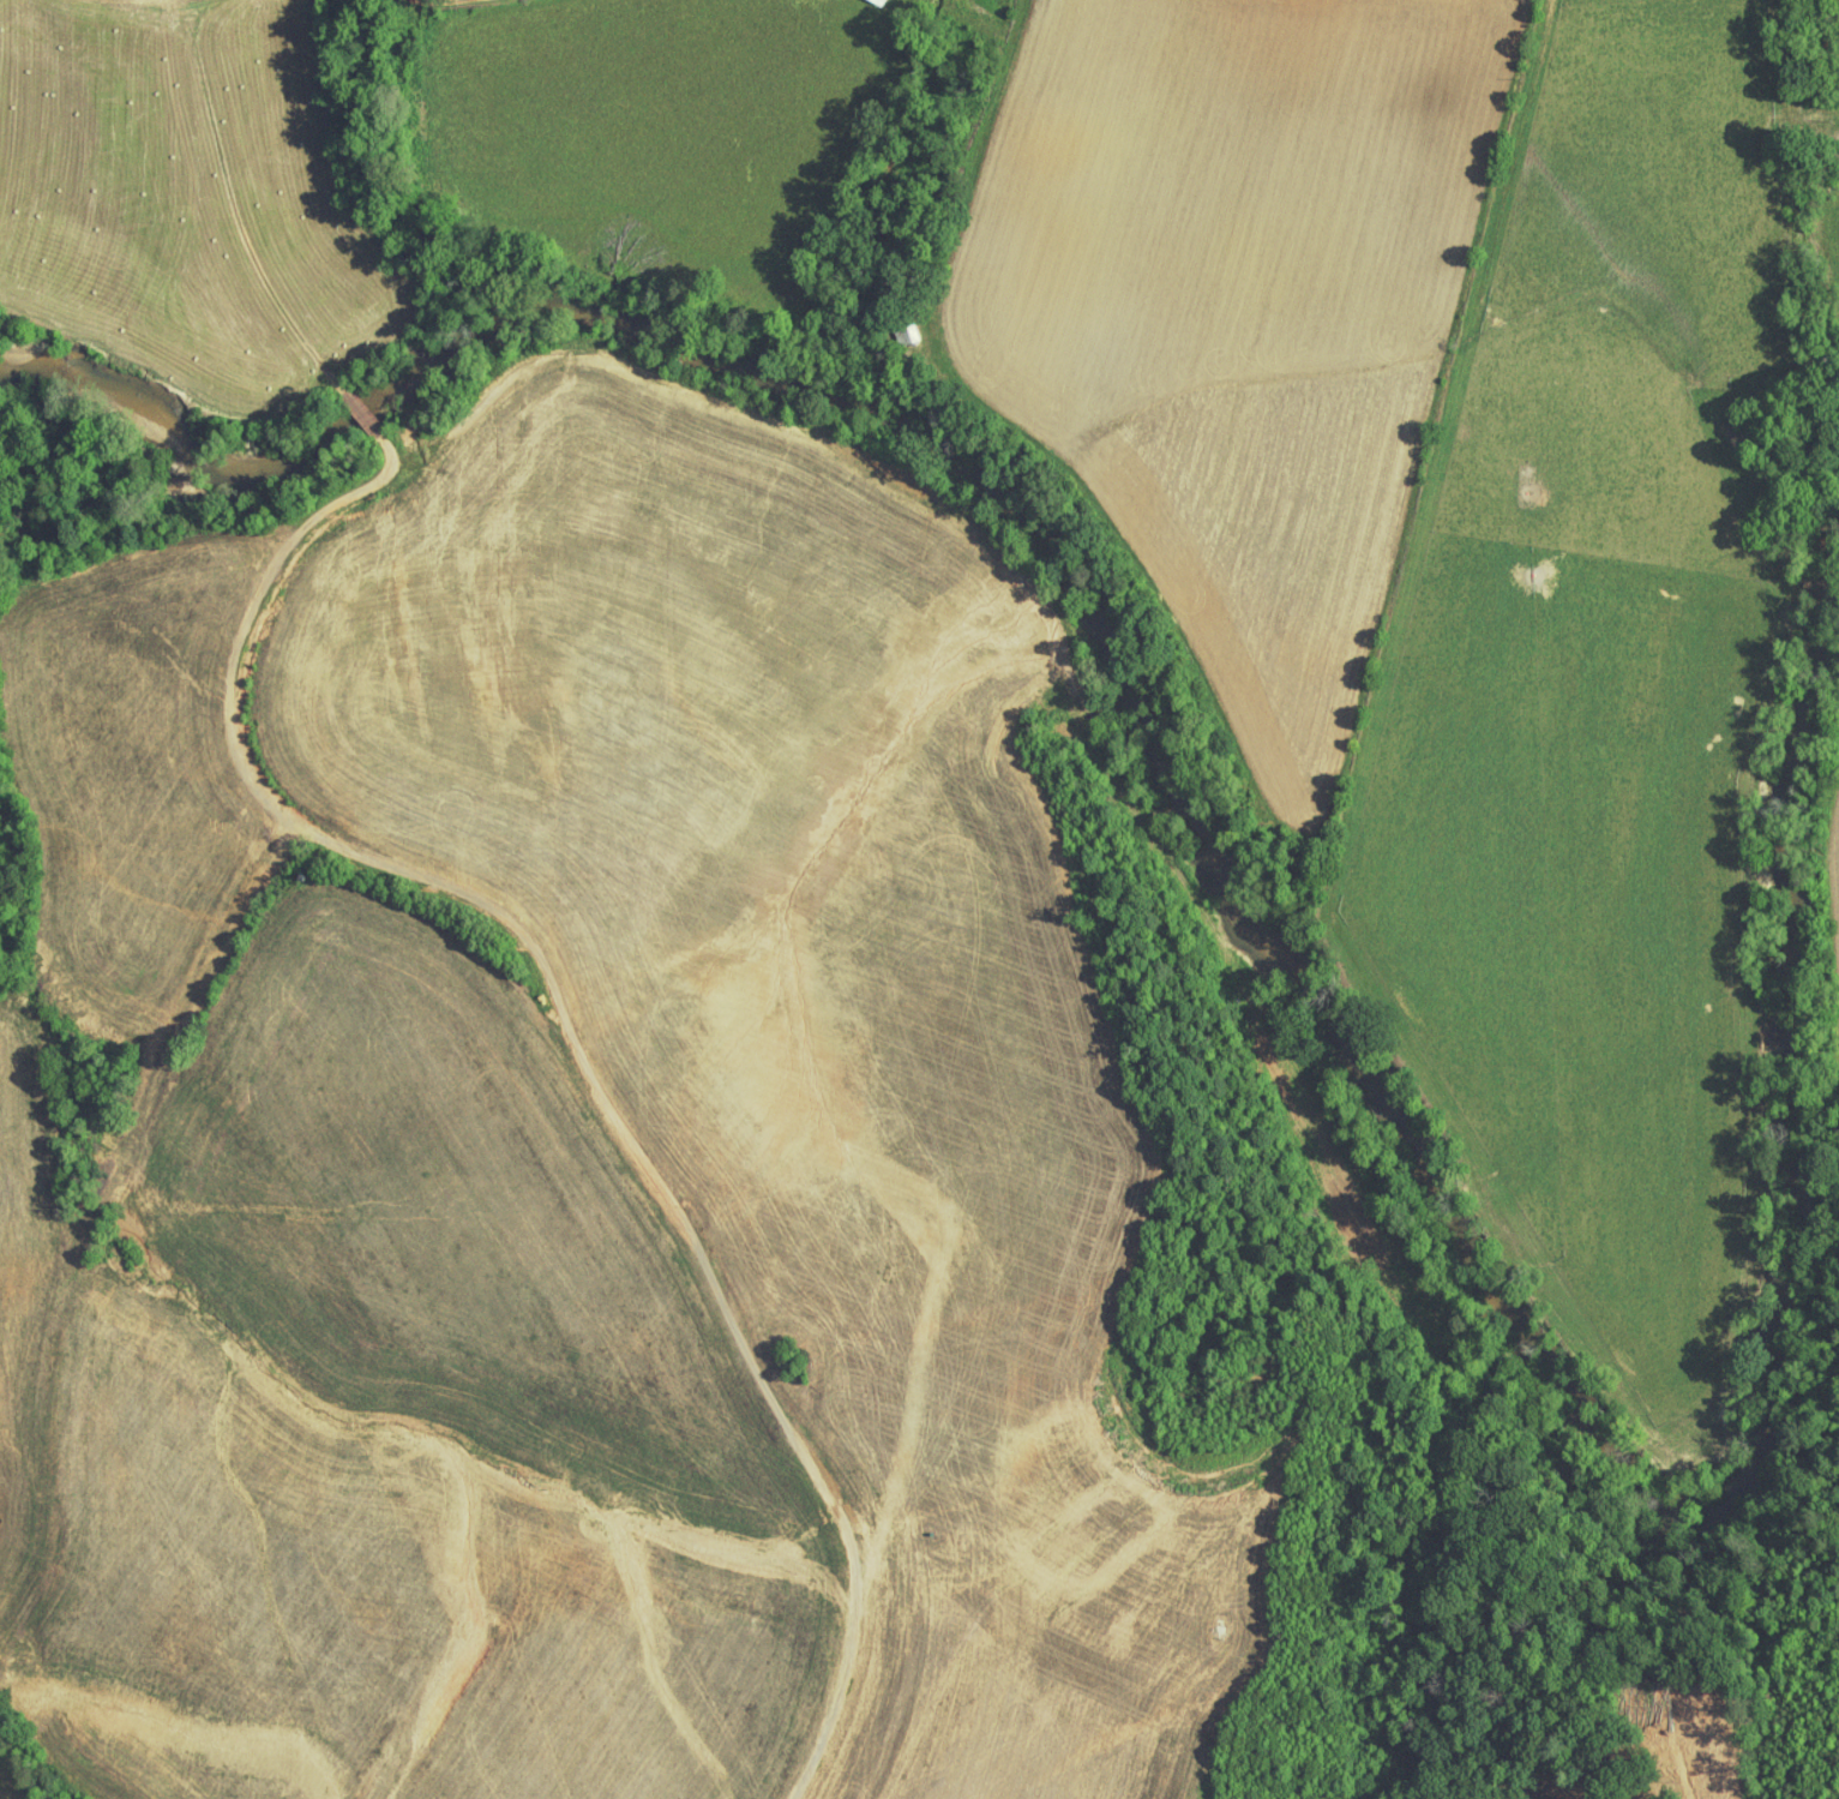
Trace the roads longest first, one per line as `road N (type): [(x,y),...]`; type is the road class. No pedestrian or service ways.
road 1 (residential): [(378,1798),(427,1695),(517,1546),(529,1471),(503,1435),(343,1336),(269,1203),(148,1036)]

